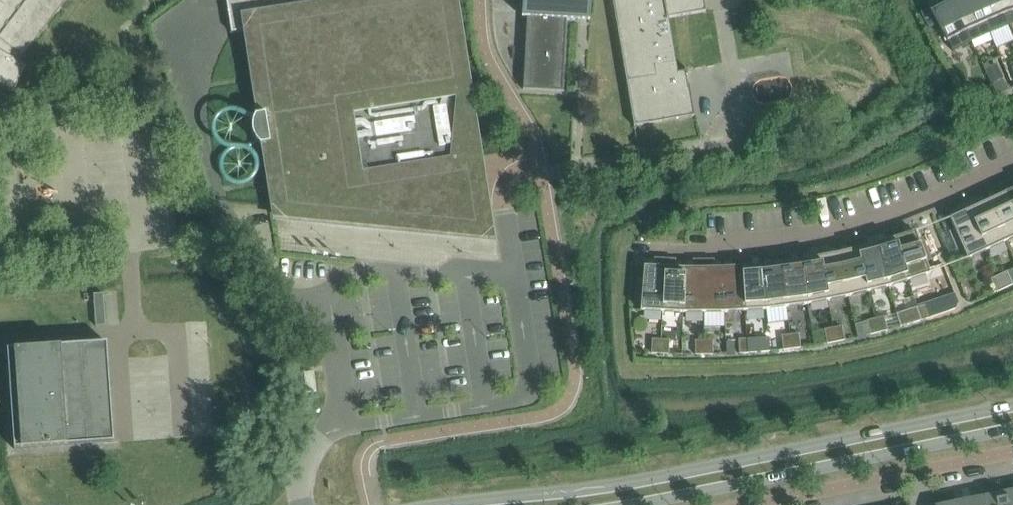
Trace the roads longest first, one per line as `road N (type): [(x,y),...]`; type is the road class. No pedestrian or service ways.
road 1 (secondary): [(1012,403),(592,487),(435,504)]
road 2 (secondary): [(632,504),(1012,427)]
road 3 (residential): [(647,246),(821,234),(1012,165)]
road 4 (residential): [(752,504),(1012,450)]
road 5 (unclassified): [(0,257),(144,245)]

